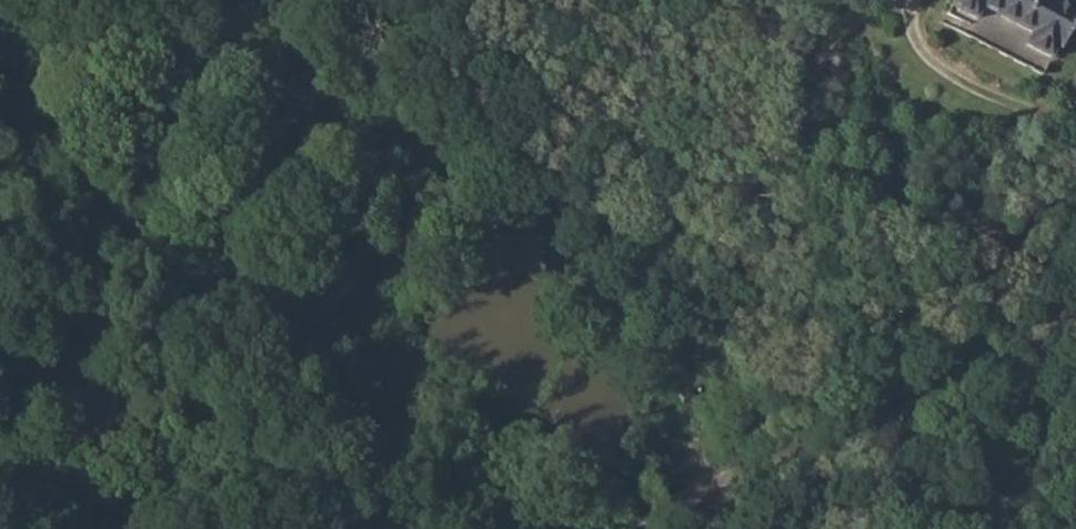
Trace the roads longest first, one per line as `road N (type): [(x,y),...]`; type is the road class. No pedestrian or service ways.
road 1 (track): [(1075,360),(957,379),(845,443),(616,528)]
road 2 (track): [(1075,113),(1024,106),(936,67),(917,42),(909,0)]
road 3 (track): [(333,525),(206,472),(156,477)]
road 4 (track): [(0,482),(156,477)]

